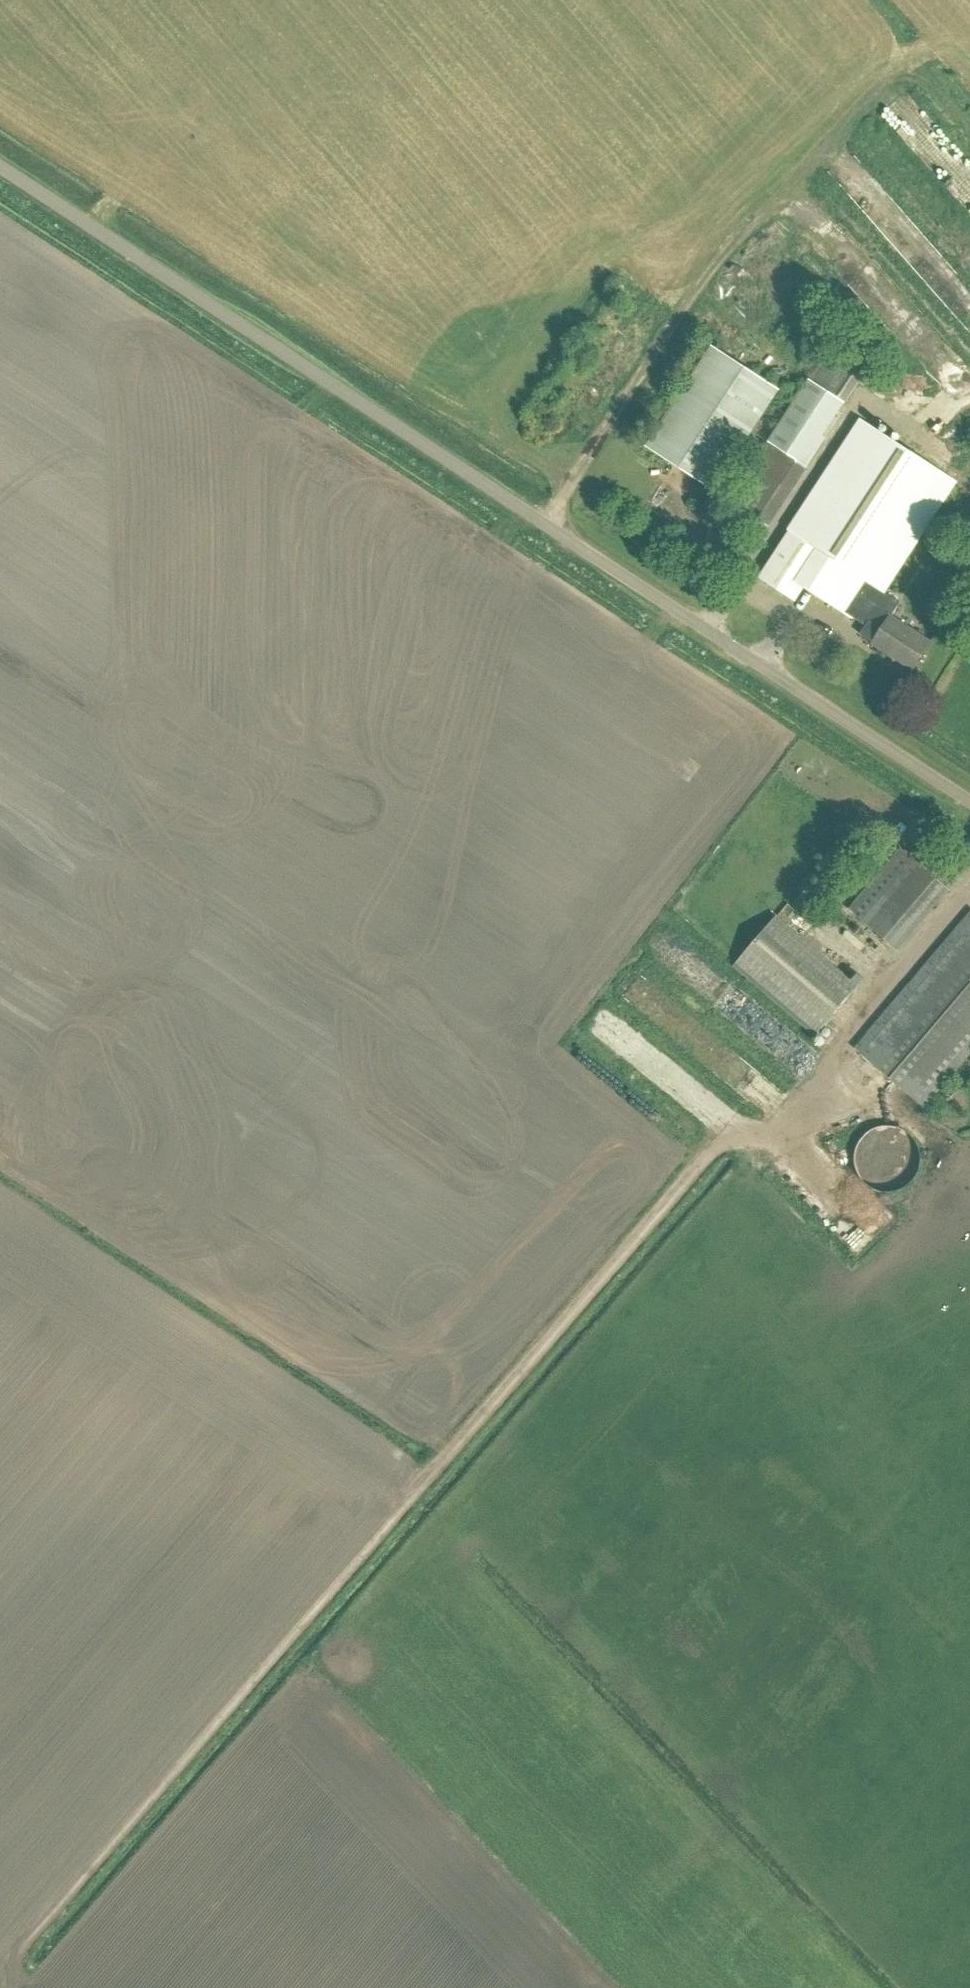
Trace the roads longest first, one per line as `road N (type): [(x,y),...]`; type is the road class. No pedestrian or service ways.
road 1 (unclassified): [(969,800),(0,166)]

